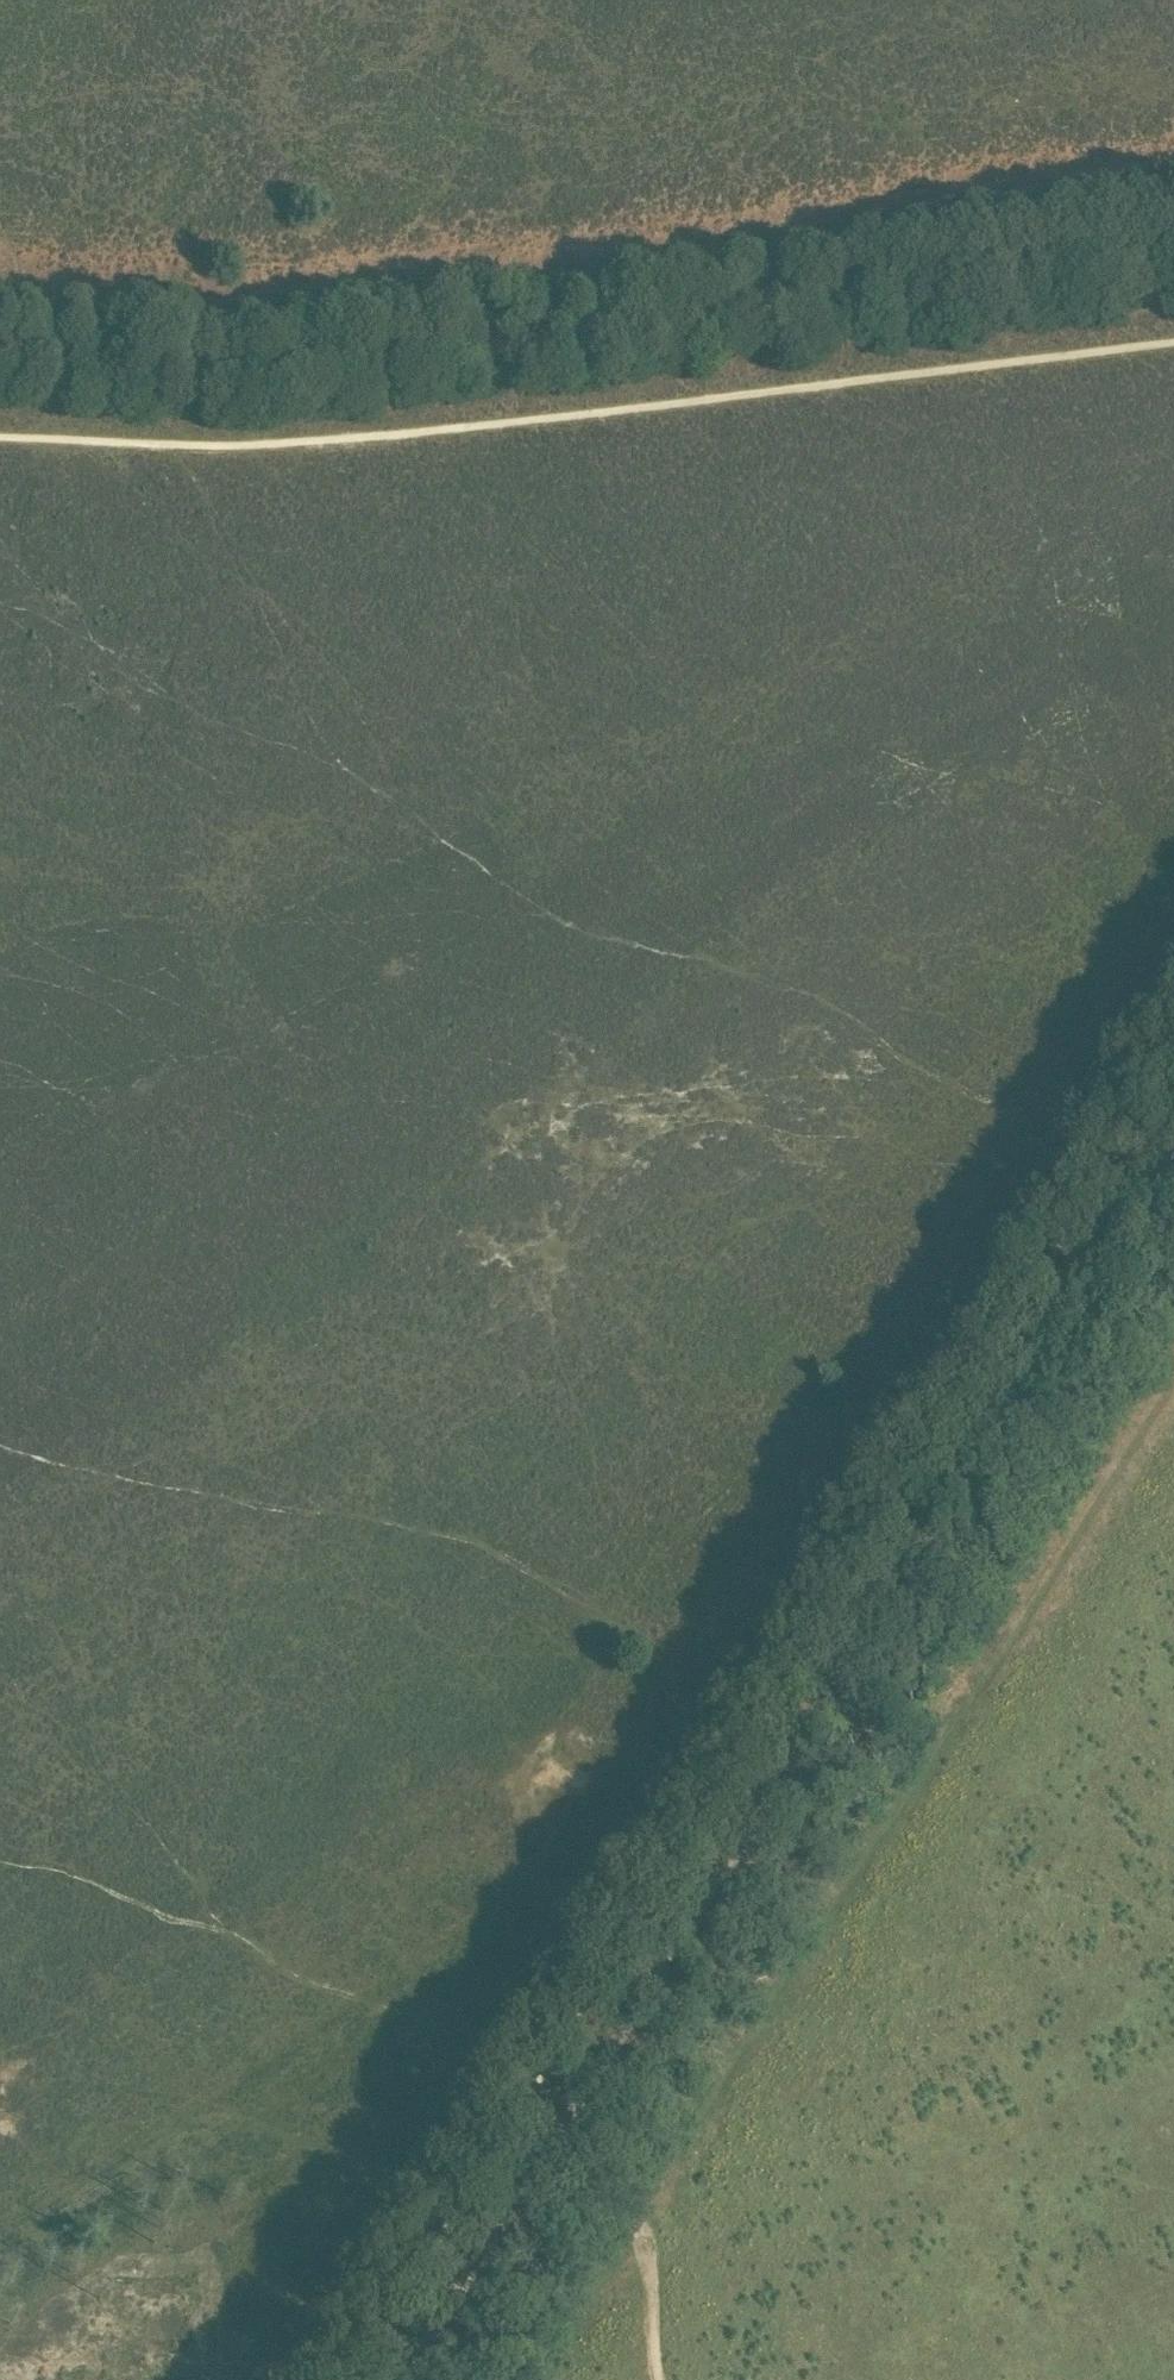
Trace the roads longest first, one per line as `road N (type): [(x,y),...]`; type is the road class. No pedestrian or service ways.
road 1 (track): [(0,355),(197,371),(298,370),(1173,256)]
road 2 (track): [(552,2136),(1173,1141)]
road 3 (track): [(399,2379),(552,2136)]
road 4 (track): [(552,2136),(626,2214),(646,2260),(658,2379)]

